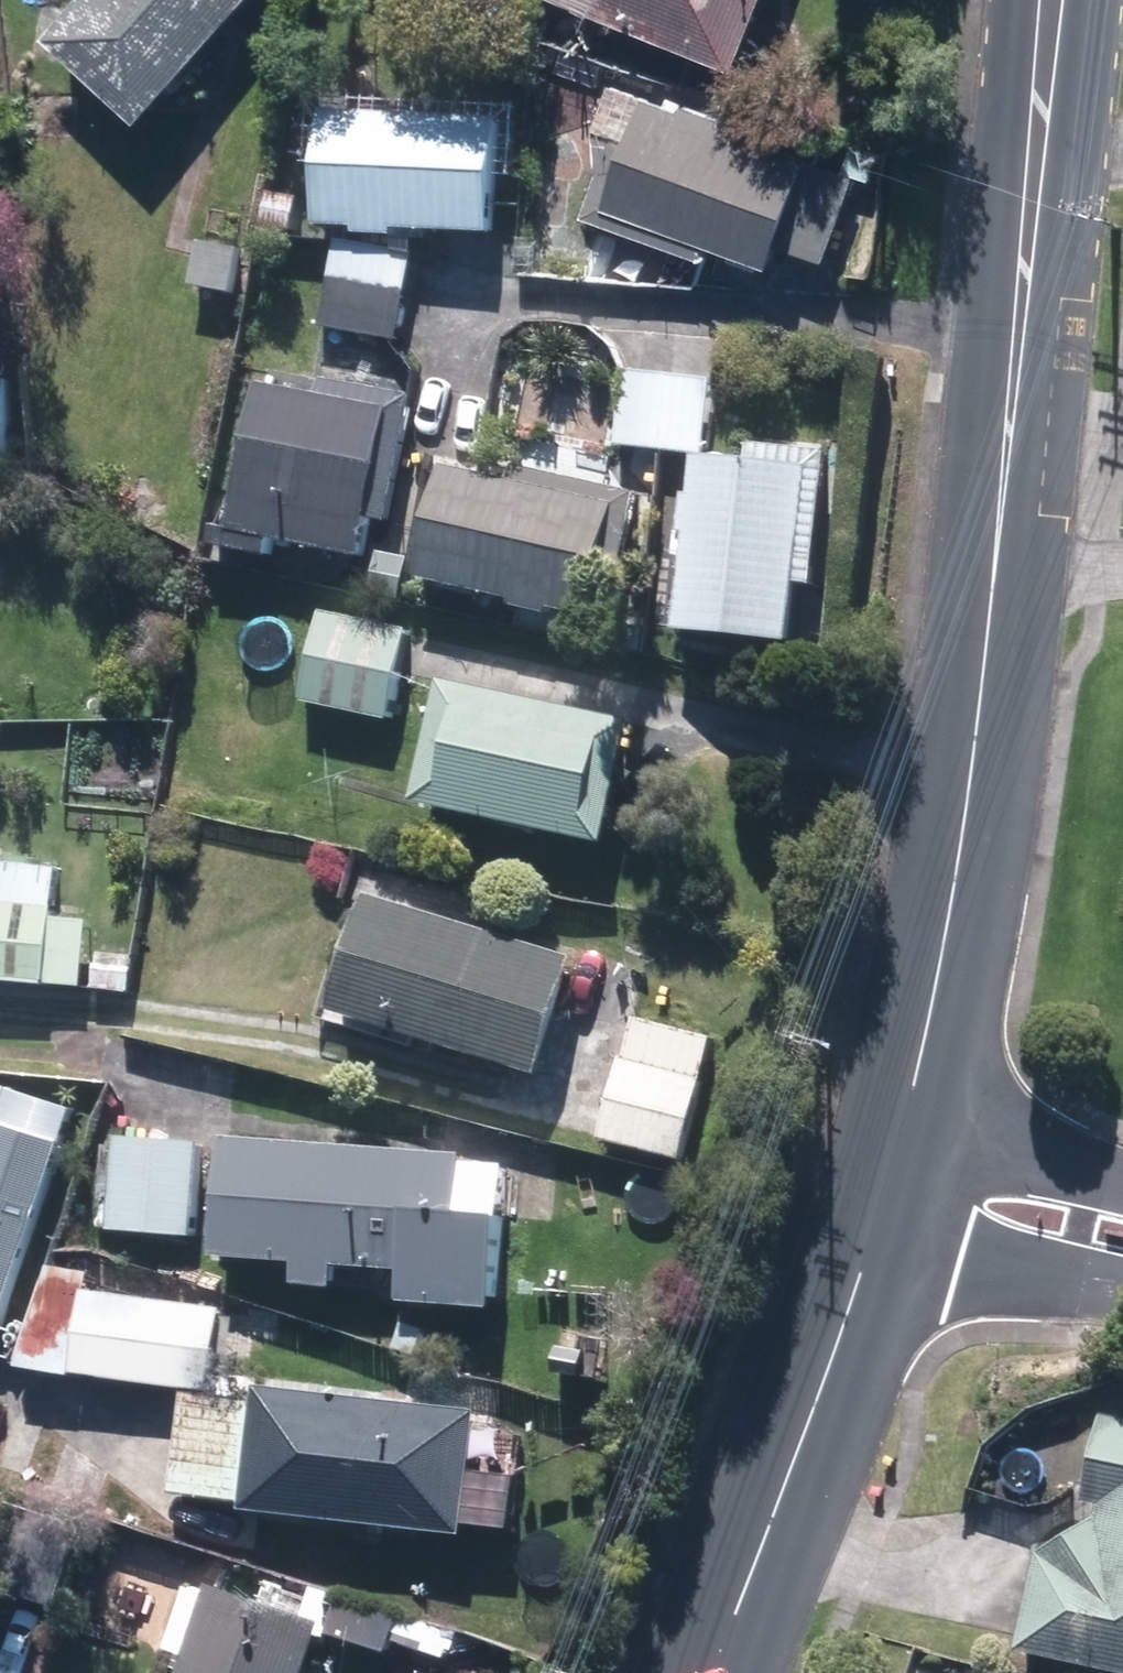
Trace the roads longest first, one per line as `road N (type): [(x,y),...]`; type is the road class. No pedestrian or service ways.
road 1 (secondary): [(1060,0),(1007,581),(892,1181)]
road 2 (secondary): [(892,1181),(802,1450),(715,1672)]
road 3 (residential): [(892,1181),(1122,1234)]

